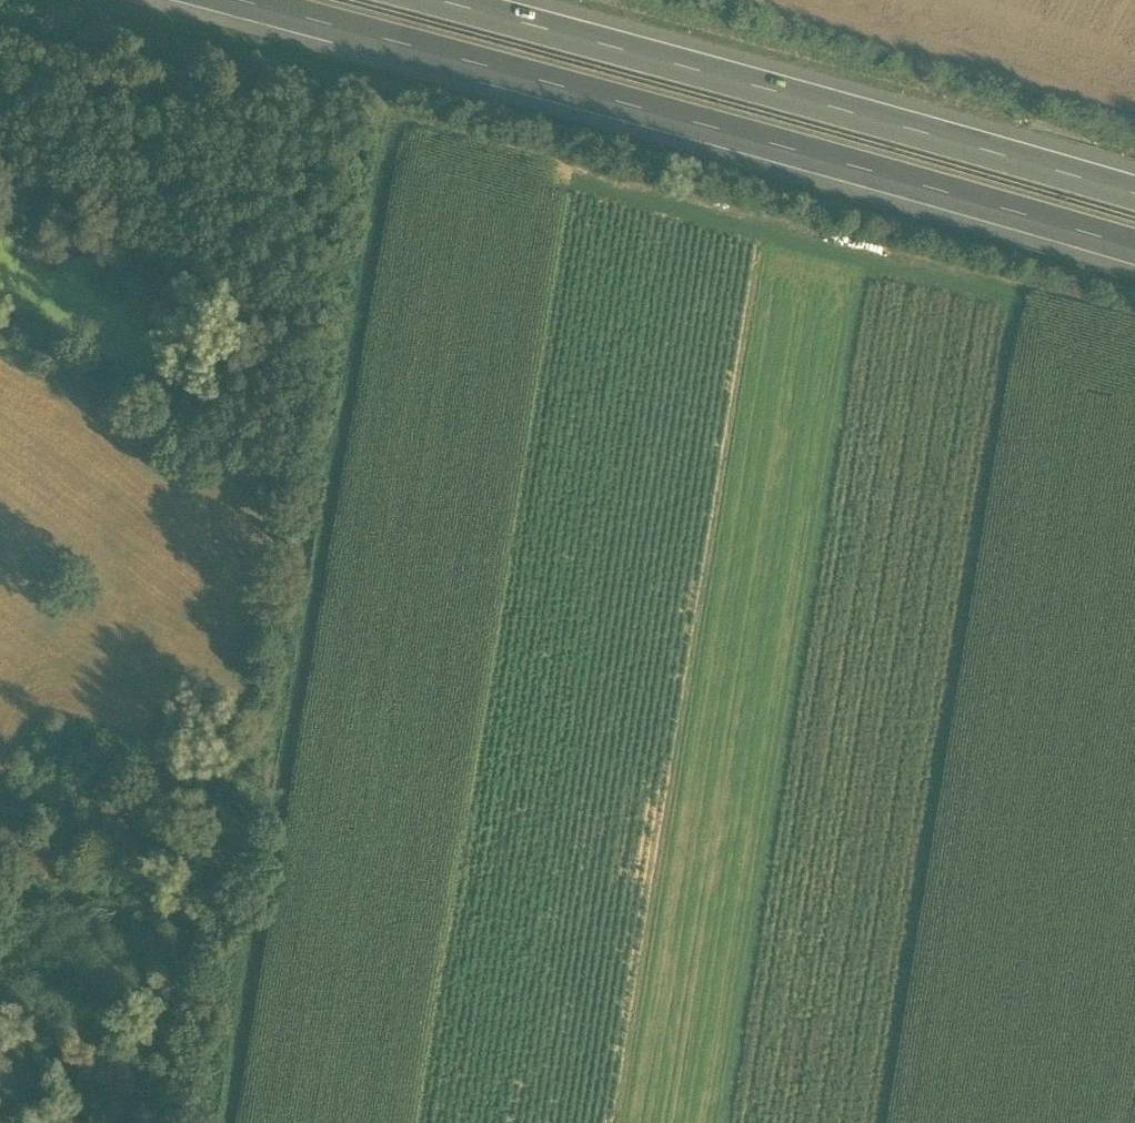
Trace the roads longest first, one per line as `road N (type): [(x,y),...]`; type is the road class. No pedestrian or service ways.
road 1 (track): [(228,1122),(394,117)]
road 2 (motorway): [(242,0),(1134,249)]
road 3 (motorway): [(1134,195),(441,0)]

